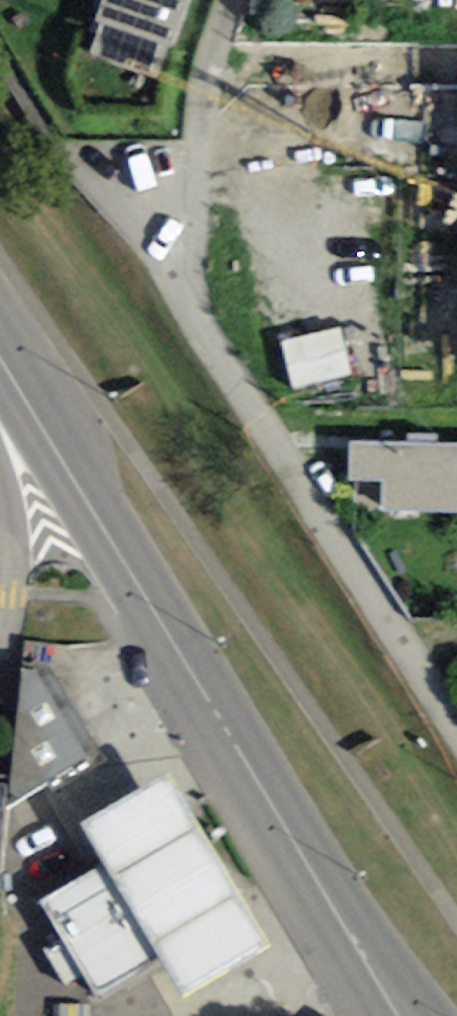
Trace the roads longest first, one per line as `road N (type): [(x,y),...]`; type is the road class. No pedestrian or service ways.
road 1 (residential): [(456,729),(172,281),(208,53),(229,0)]
road 2 (primary): [(405,1015),(0,354)]

